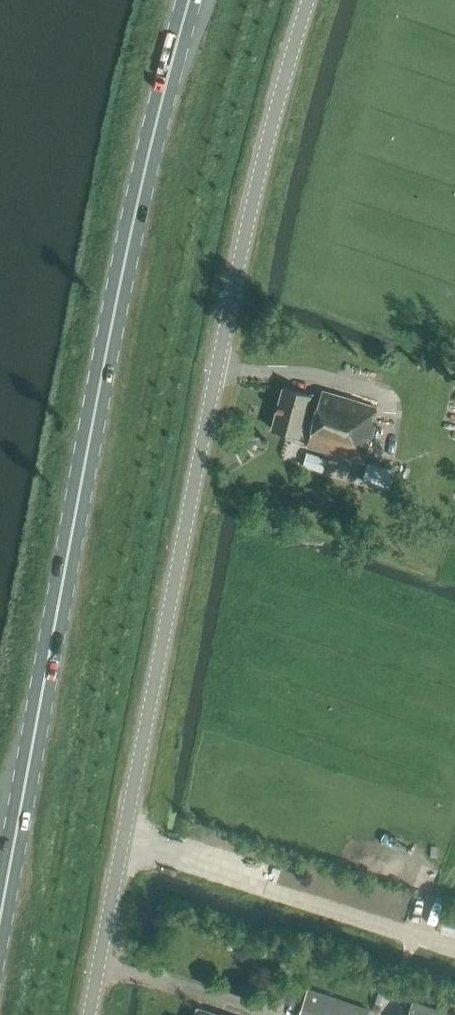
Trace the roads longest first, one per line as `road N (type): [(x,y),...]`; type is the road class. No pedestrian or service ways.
road 1 (unclassified): [(91,1014),(217,367),(307,0)]
road 2 (primary): [(0,940),(125,260),(191,0)]

